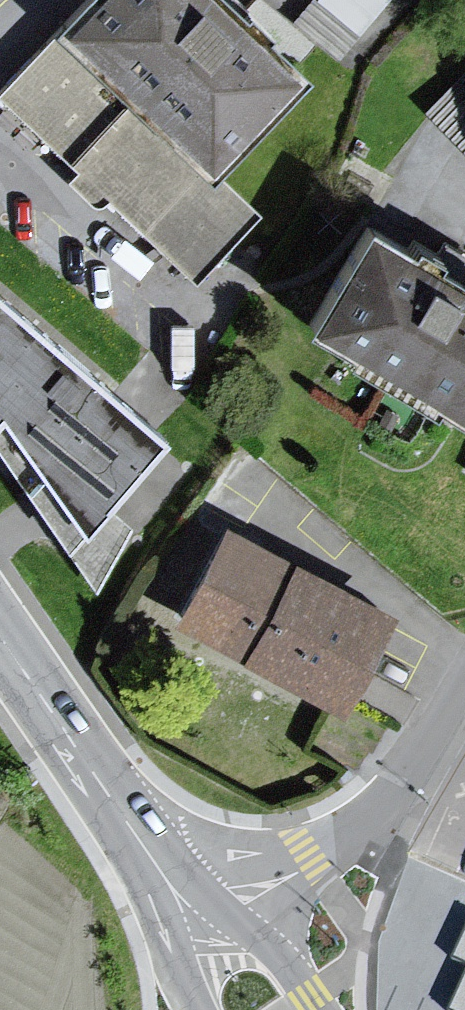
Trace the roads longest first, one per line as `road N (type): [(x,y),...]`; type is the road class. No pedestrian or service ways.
road 1 (residential): [(464,685),(399,799),(304,855),(184,908)]
road 2 (residential): [(184,908),(0,639)]
road 3 (residential): [(321,1009),(253,935),(184,908)]

